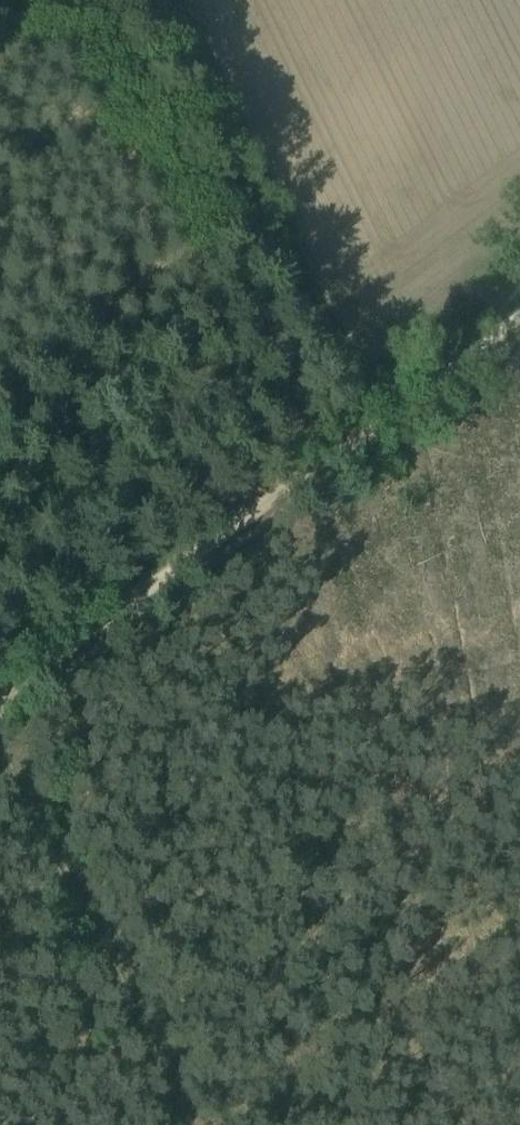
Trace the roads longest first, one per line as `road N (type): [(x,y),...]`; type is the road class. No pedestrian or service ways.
road 1 (track): [(519,316),(0,700)]
road 2 (track): [(186,1124),(0,753)]
road 3 (track): [(43,39),(183,250)]

